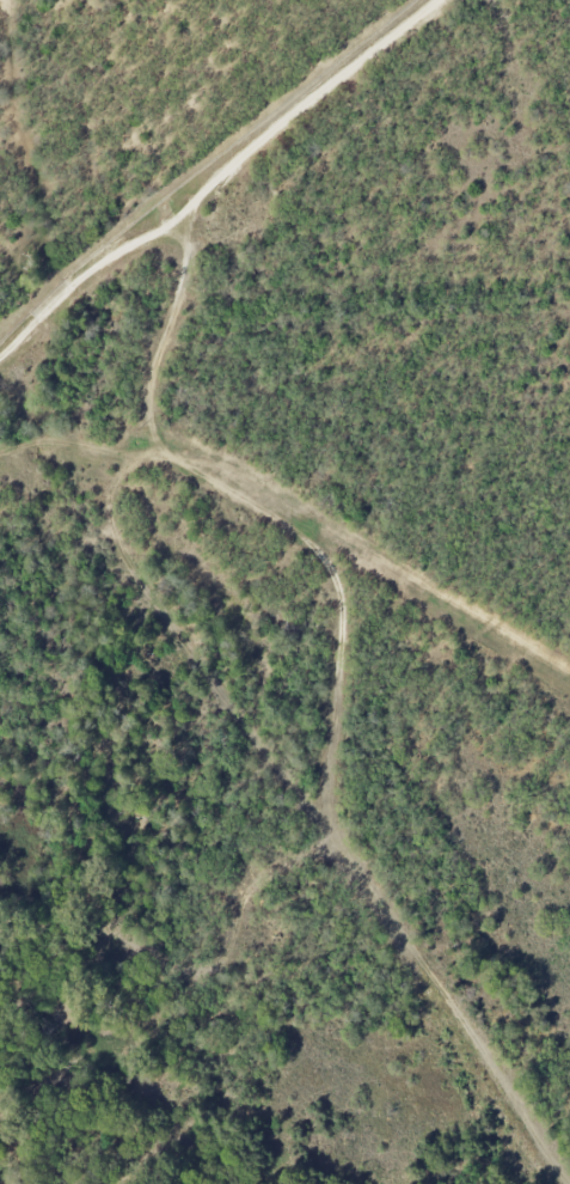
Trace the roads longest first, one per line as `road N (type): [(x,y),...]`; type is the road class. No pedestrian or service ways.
road 1 (track): [(172,224),(189,260),(148,393),(151,428),(167,457),(290,532),(329,566),(342,591),(343,620),(326,802),(344,846),(568,1183)]
road 2 (track): [(0,449),(38,441),(228,462),(569,671)]
road 3 (track): [(0,356),(99,263),(180,218),(257,140),(437,0)]

